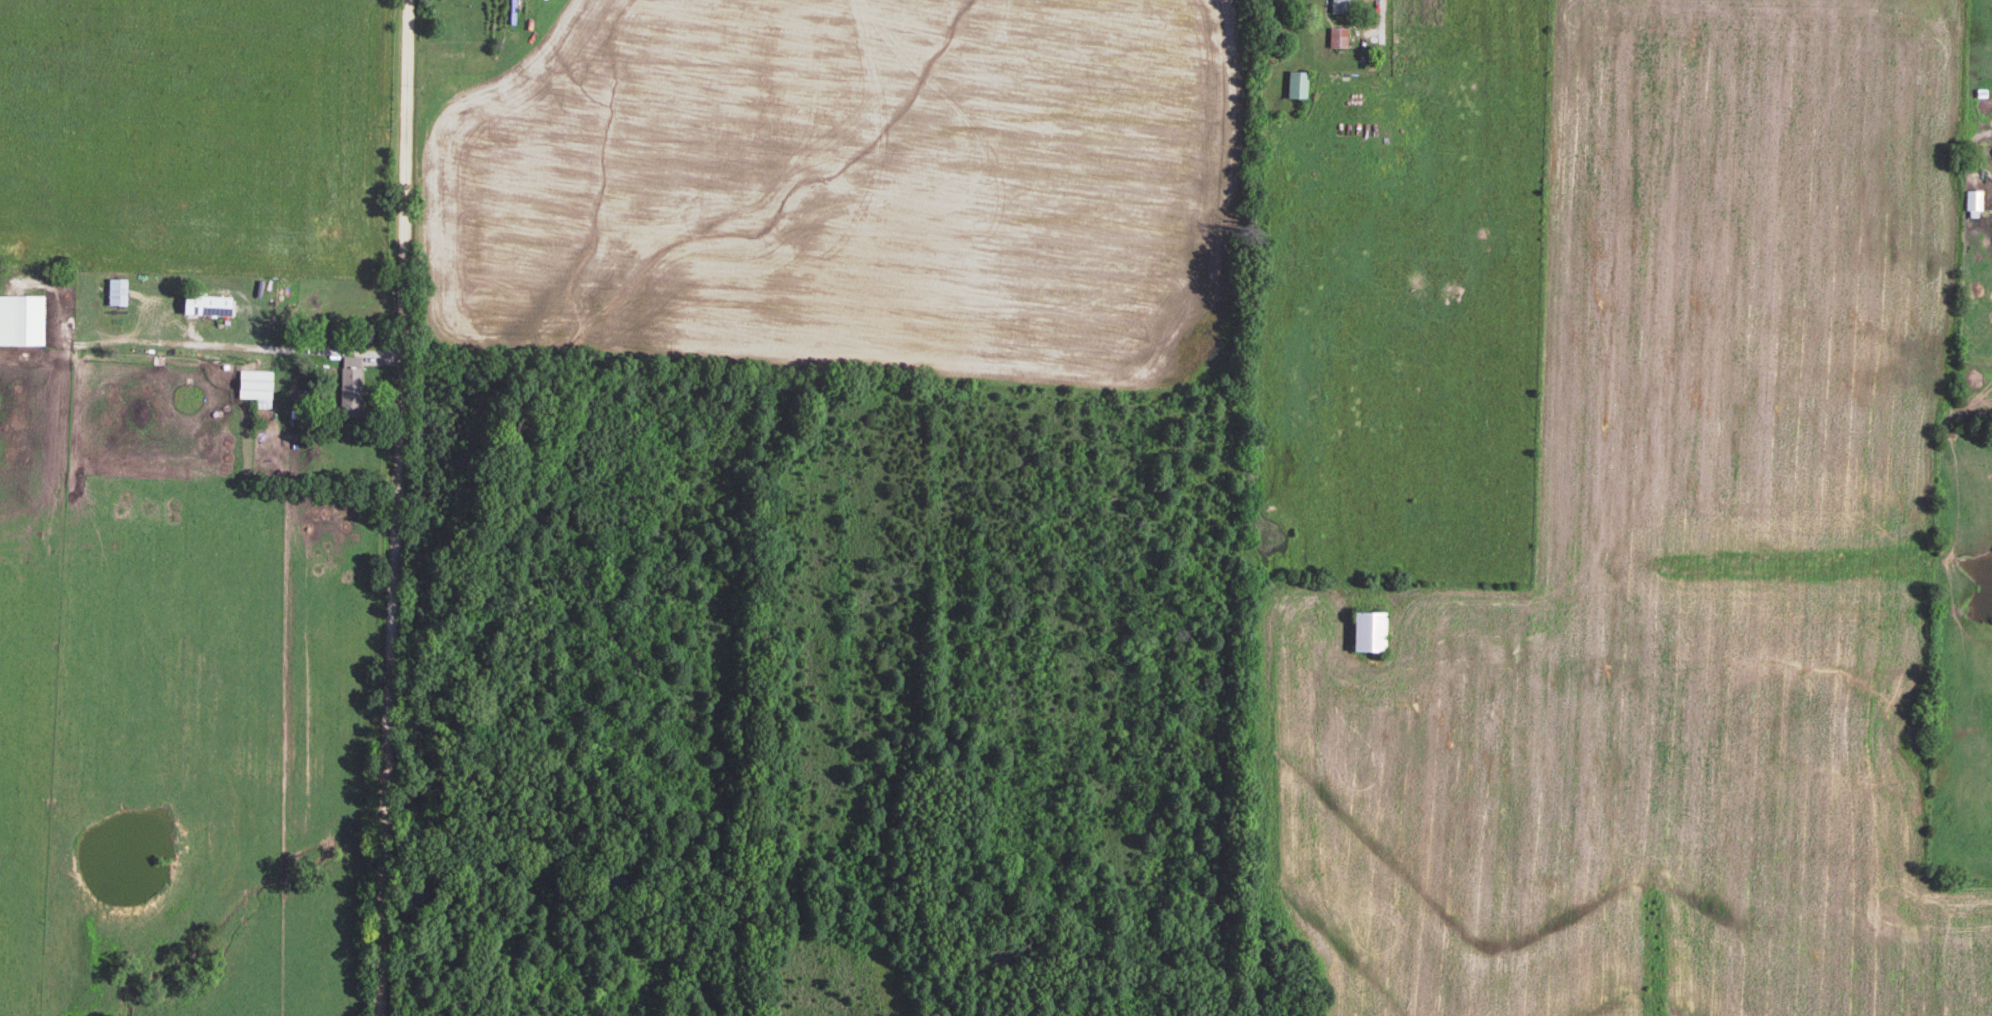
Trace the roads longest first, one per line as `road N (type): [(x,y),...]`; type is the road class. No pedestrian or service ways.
road 1 (residential): [(381,1015),(407,0)]
road 2 (residential): [(398,363),(156,350),(118,340),(87,311),(83,275)]

